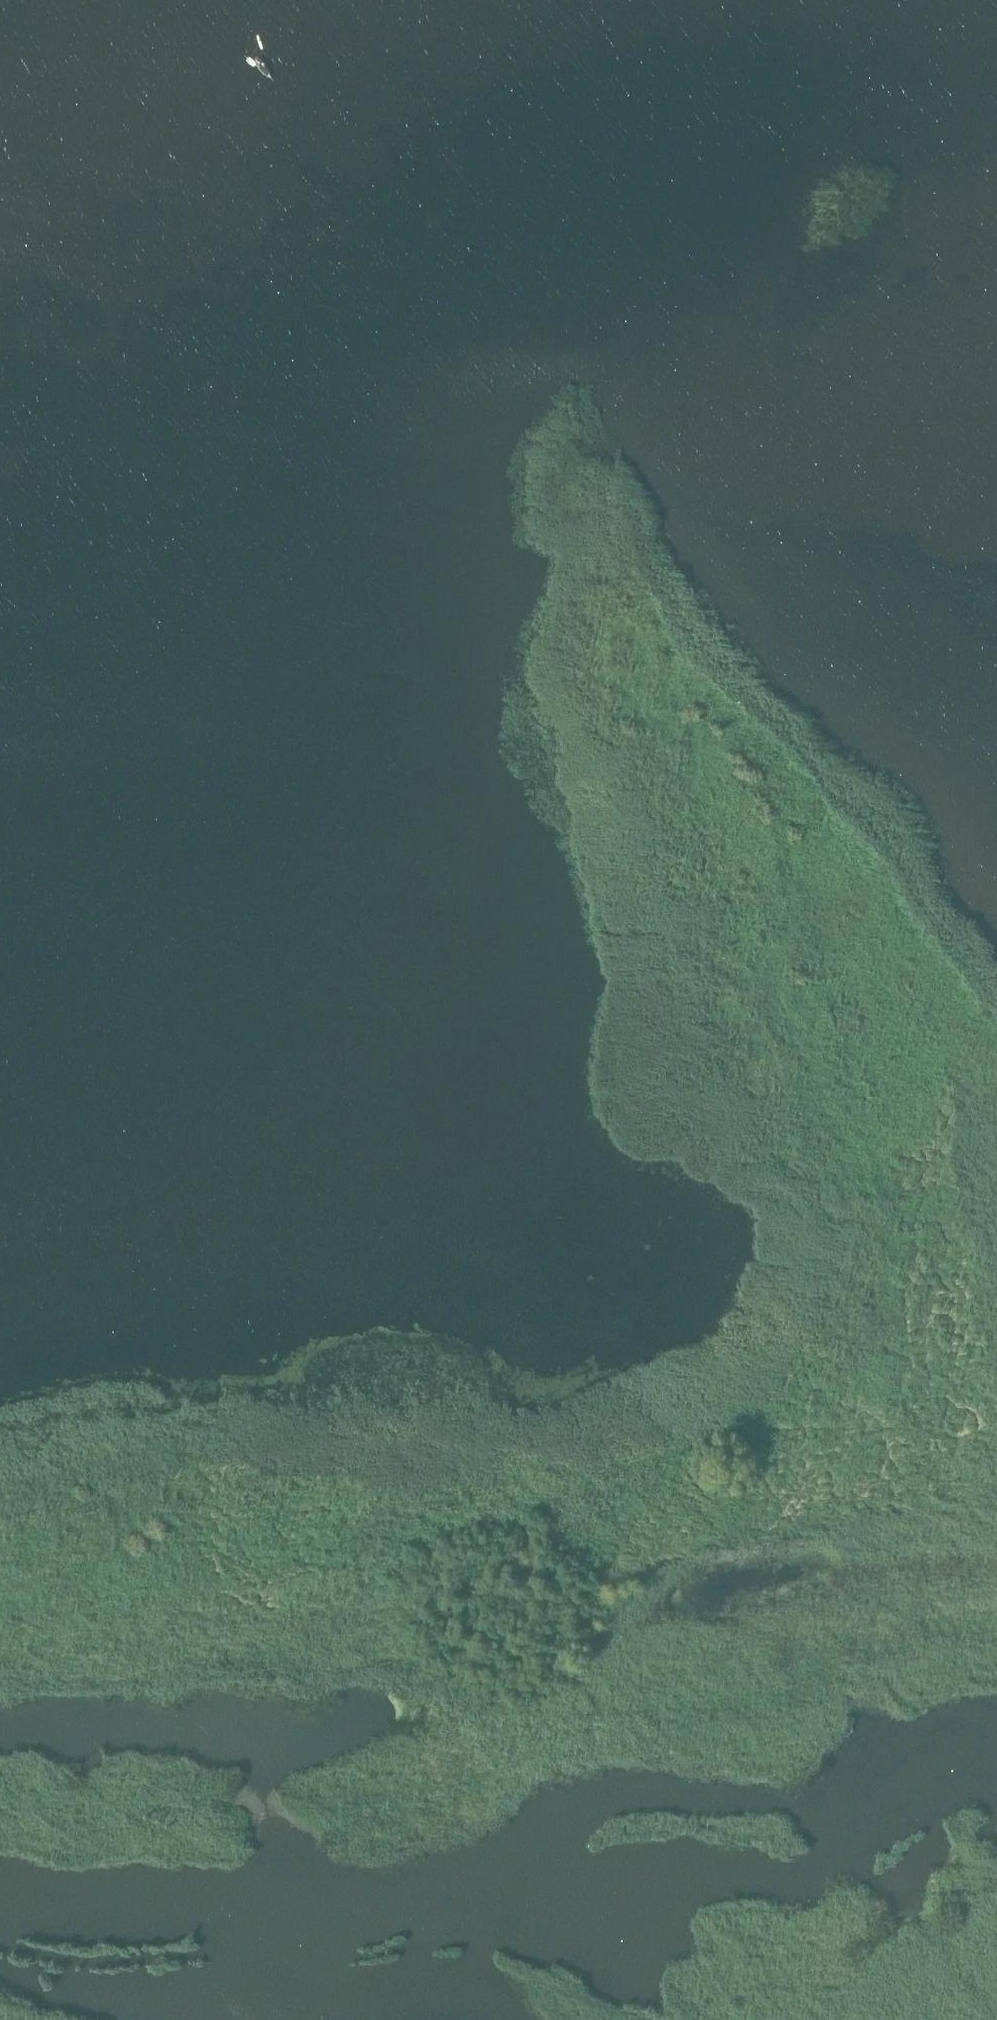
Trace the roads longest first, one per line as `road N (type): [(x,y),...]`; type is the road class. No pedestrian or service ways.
road 1 (track): [(996,1632),(895,1632),(736,1687),(582,1711),(516,1735),(450,1788),(379,1808),(89,1814),(0,1805)]
road 2 (track): [(719,1949),(763,1968),(805,1964),(932,1883),(996,1871)]

